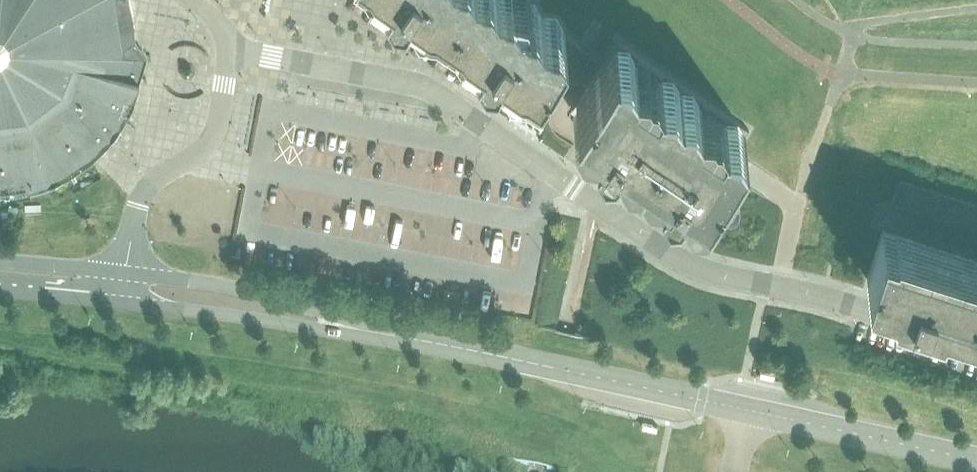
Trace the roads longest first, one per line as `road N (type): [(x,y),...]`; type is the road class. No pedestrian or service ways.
road 1 (residential): [(976,343),(846,301),(696,272),(425,86),(230,53)]
road 2 (secondary): [(752,409),(292,310),(128,287)]
road 3 (secondary): [(976,459),(752,409)]
road 4 (residential): [(230,53),(218,128),(202,151),(155,179),(138,207)]
road 5 (secondary): [(128,287),(0,276)]

